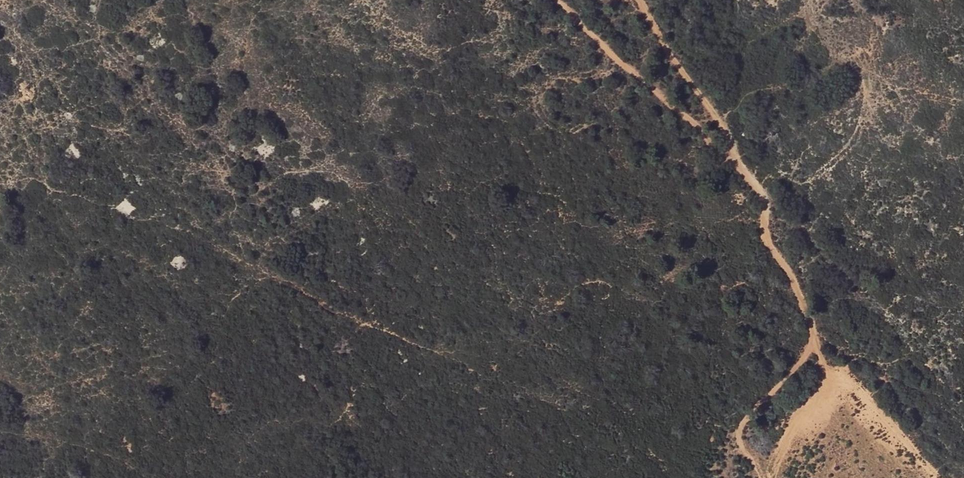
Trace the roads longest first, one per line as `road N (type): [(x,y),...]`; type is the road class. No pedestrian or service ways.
road 1 (track): [(560,0),(759,187),(759,234),(804,306),(809,349),(690,477)]
road 2 (track): [(645,0),(759,187)]

